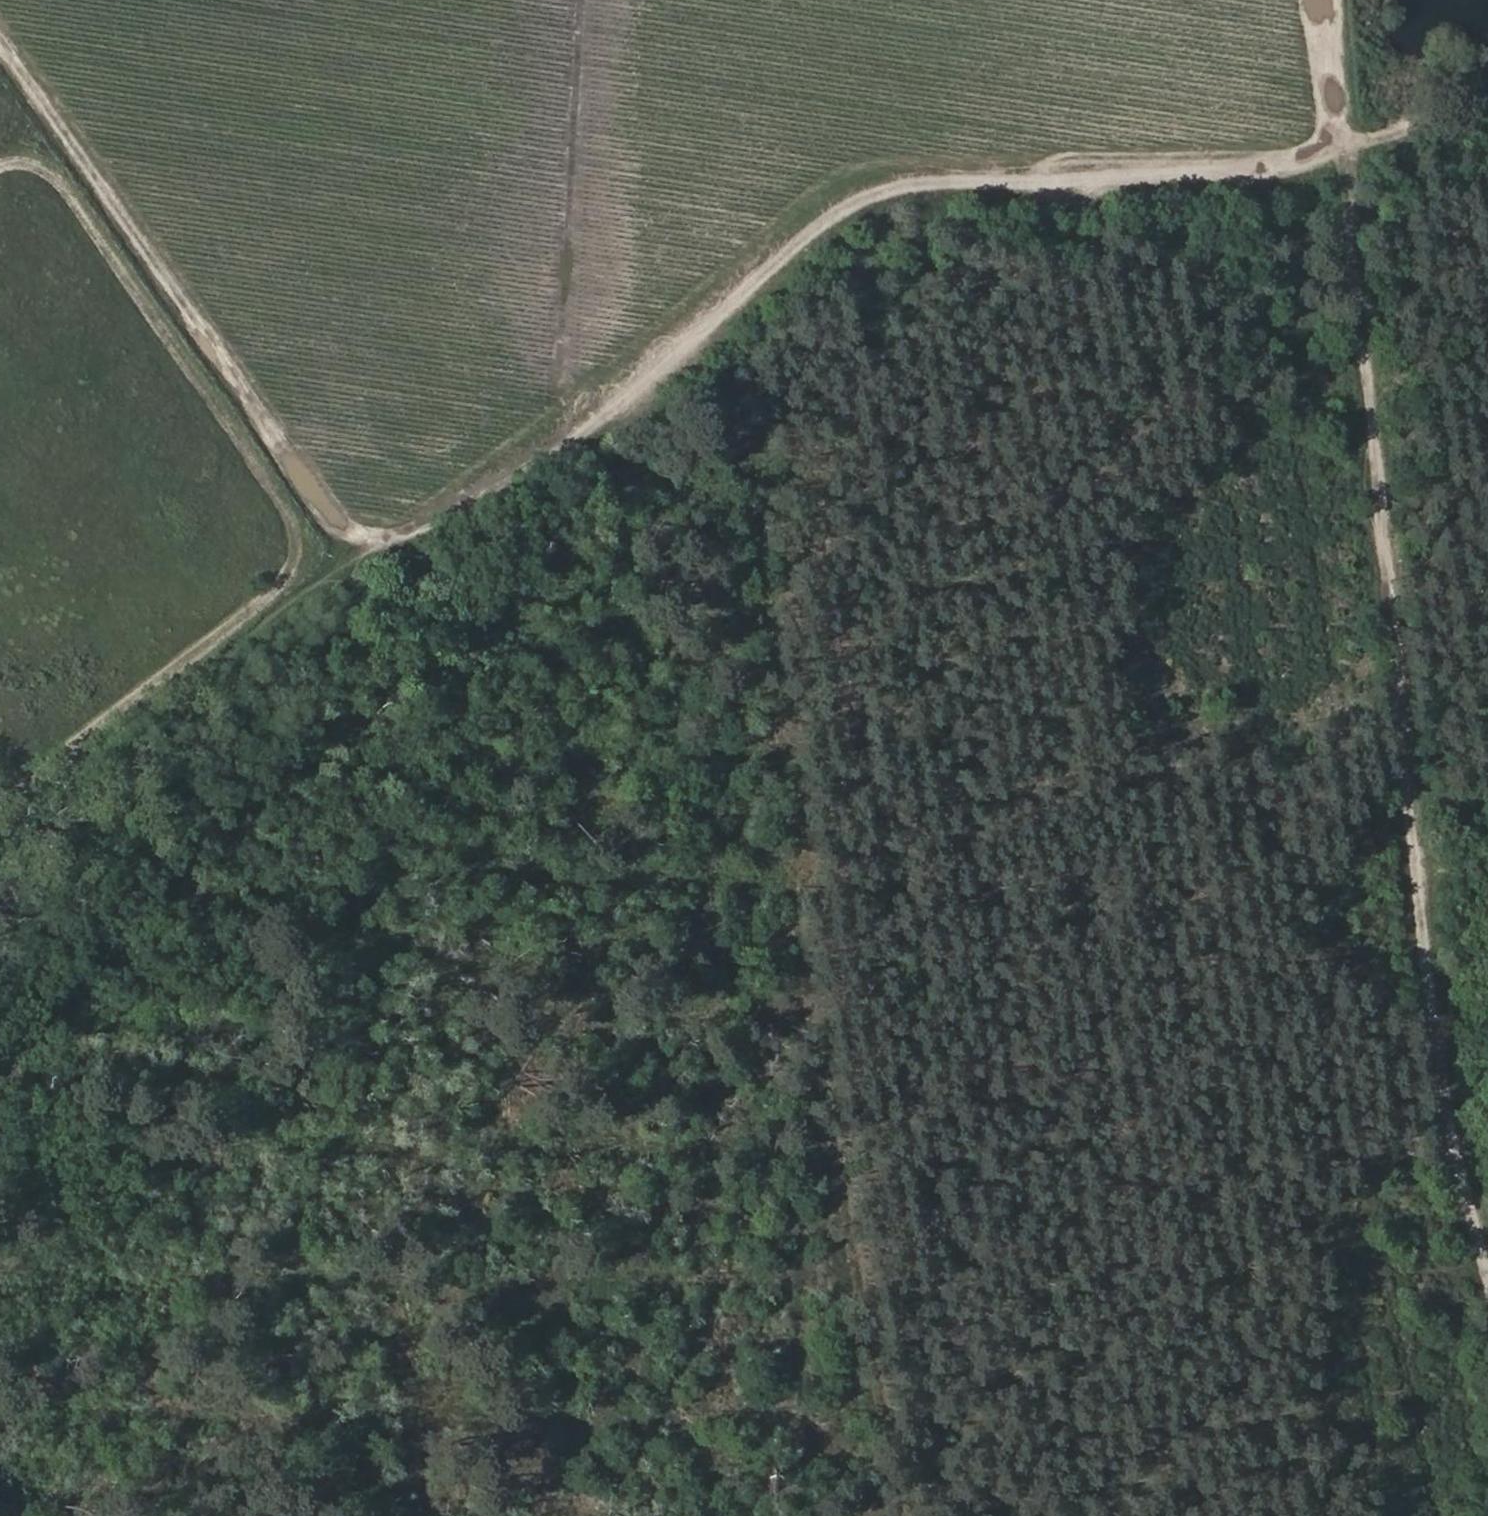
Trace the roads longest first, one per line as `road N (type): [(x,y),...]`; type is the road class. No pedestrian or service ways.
road 1 (track): [(1487,1212),(1376,553),(1326,0)]
road 2 (track): [(1487,103),(1339,148)]

